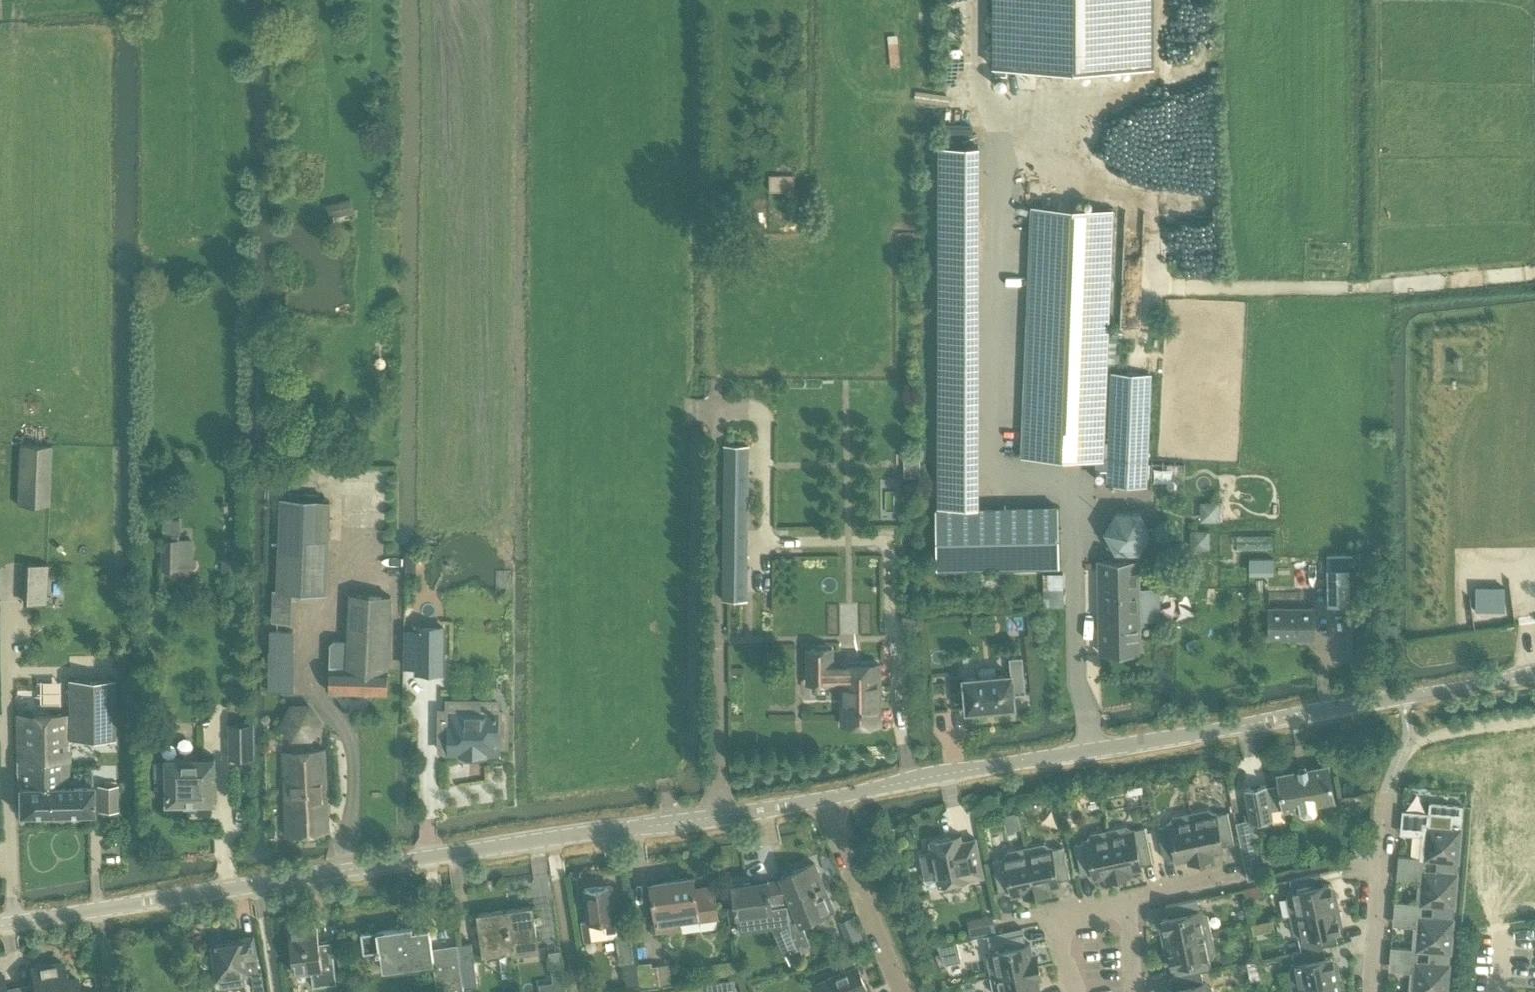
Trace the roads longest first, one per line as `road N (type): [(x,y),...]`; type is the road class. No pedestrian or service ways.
road 1 (unclassified): [(822,800),(1534,676)]
road 2 (unclassified): [(0,925),(553,839)]
road 3 (track): [(955,0),(955,119),(1002,137),(998,300)]
road 4 (unclassified): [(553,839),(822,800)]
road 5 (residential): [(908,991),(822,800)]
road 6 (residential): [(1373,991),(1387,792)]
road 7 (residential): [(575,991),(553,839)]

